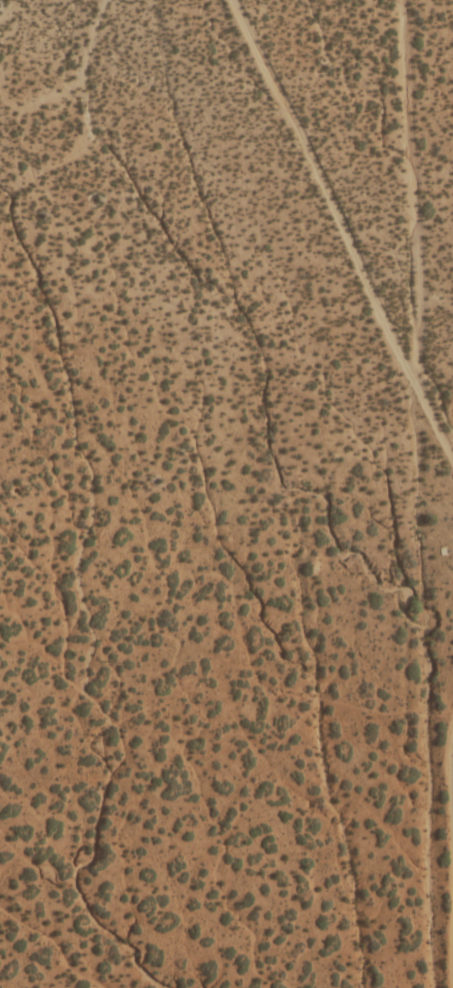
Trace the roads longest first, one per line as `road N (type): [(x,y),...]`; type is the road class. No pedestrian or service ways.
road 1 (residential): [(401,0),(405,225),(385,260),(410,417),(431,987)]
road 2 (residential): [(385,260),(330,225),(202,0)]
road 3 (residential): [(0,903),(103,987)]

